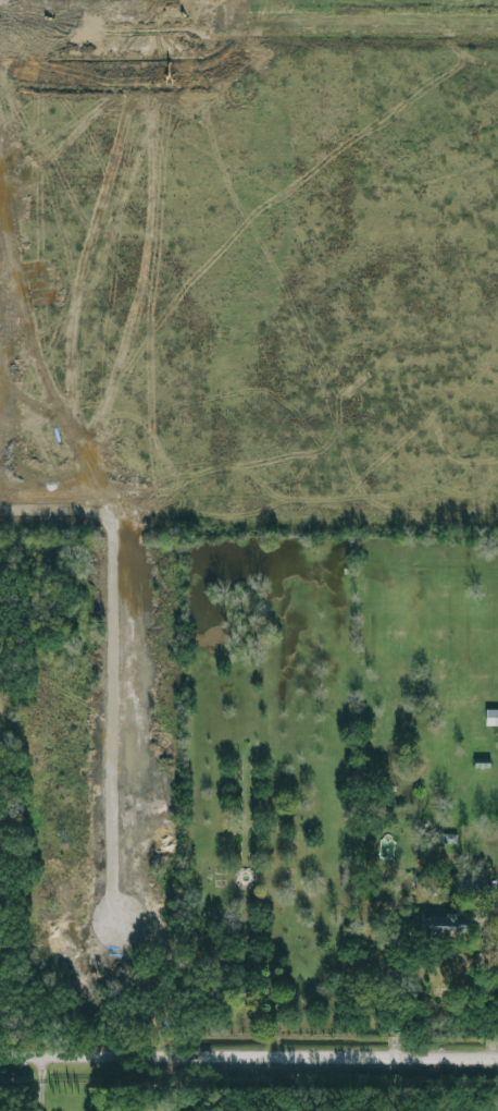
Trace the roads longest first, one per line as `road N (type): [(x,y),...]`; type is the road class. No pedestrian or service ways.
road 1 (residential): [(0,1054),(497,1056)]
road 2 (track): [(160,19),(497,23)]
road 3 (residential): [(0,19),(160,19)]

